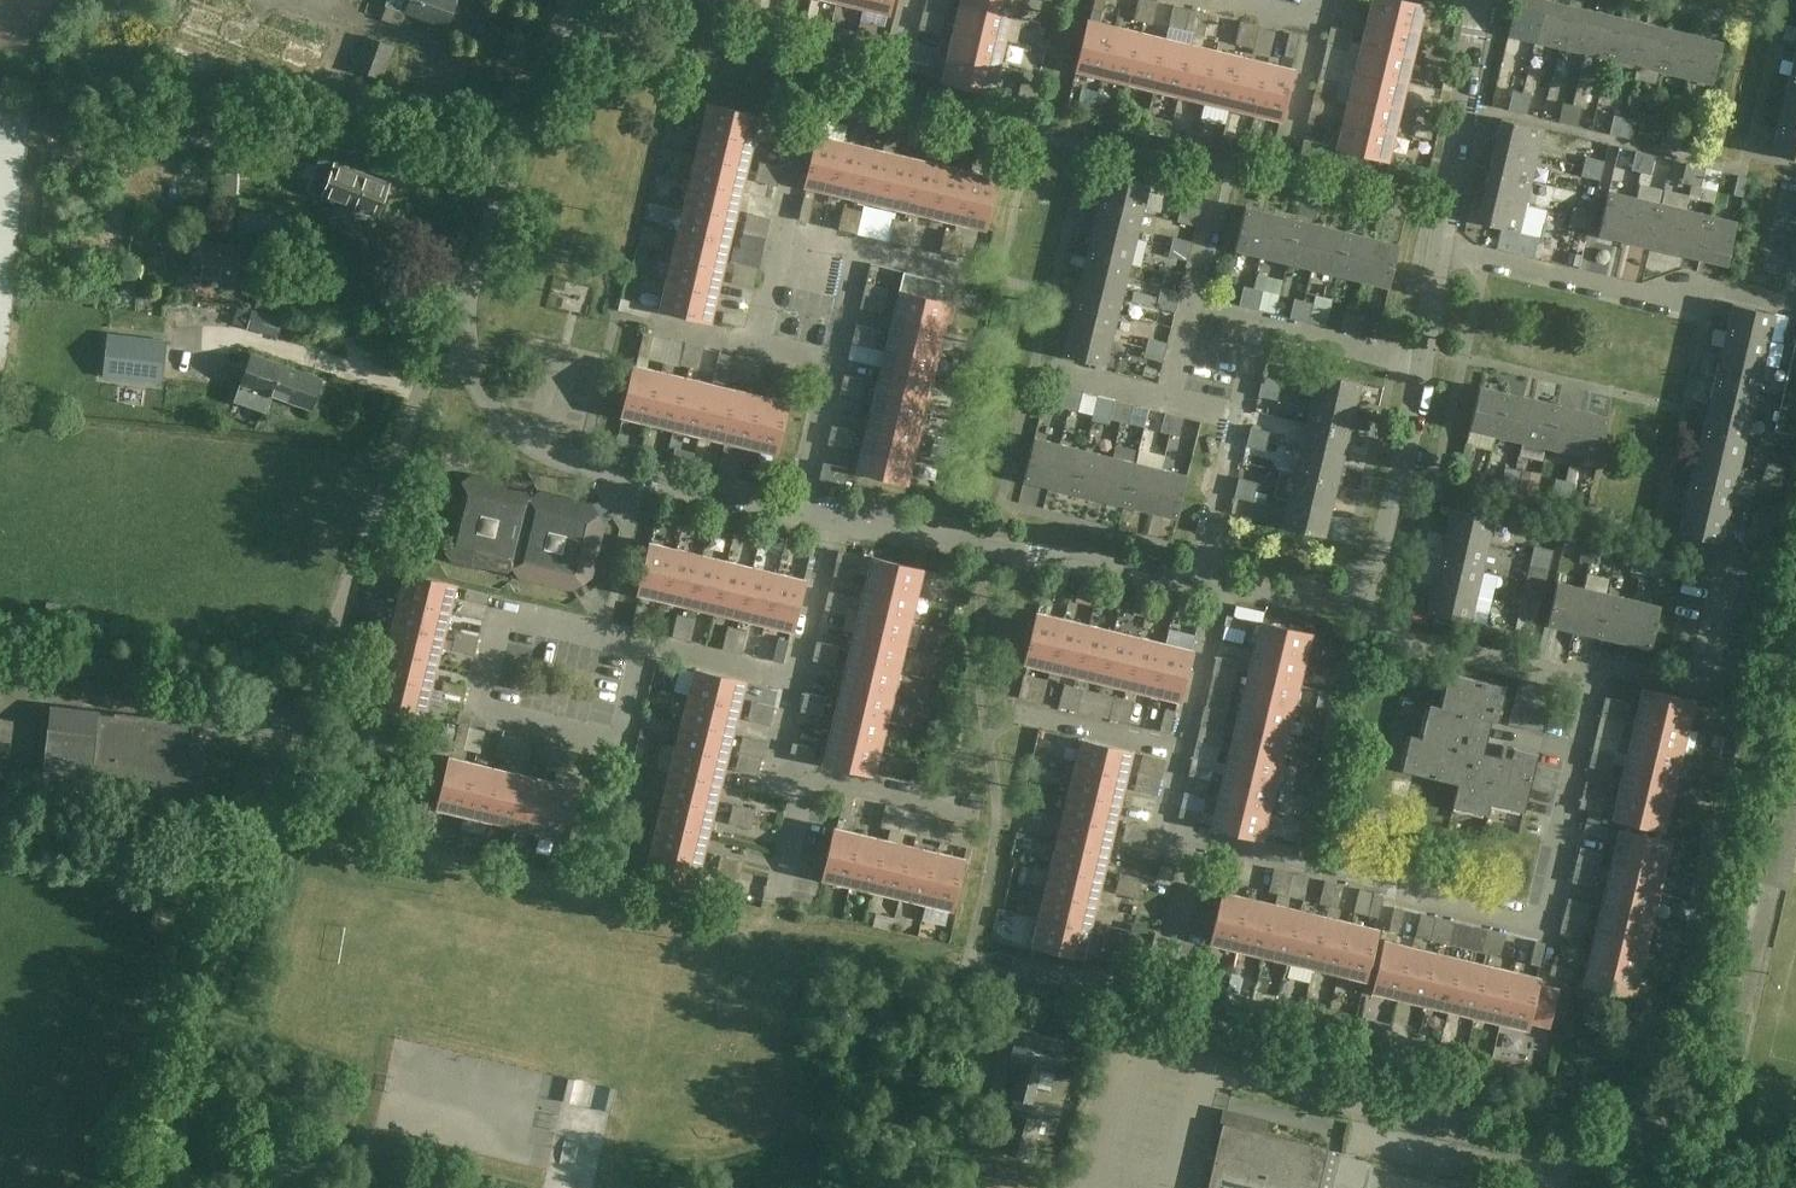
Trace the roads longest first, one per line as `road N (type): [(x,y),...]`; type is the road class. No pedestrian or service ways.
road 1 (unclassified): [(1795,1150),(1700,1118),(1651,1119),(1605,1146),(1569,1146),(1250,1071)]
road 2 (residential): [(264,823),(426,372),(466,357)]
road 3 (residential): [(639,638),(502,609),(476,707),(616,748)]
road 4 (residential): [(466,357),(489,407),(541,446),(796,513)]
road 5 (residential): [(466,357),(464,313),(476,272),(572,0)]
road 6 (residential): [(833,519),(1203,581)]
road 7 (residential): [(1539,924),(1191,837)]
road 8 (residential): [(969,957),(1152,992),(1162,979),(1191,837)]
road 9 (residential): [(975,812),(776,767),(794,681)]
road 10 (residential): [(1594,679),(1391,637),(1349,582)]
road 11 (residential): [(1687,293),(1639,295),(1440,246)]
road 12 (residential): [(1539,924),(1594,679)]
road 13 (residential): [(1440,246),(1481,0)]
road 14 (residential): [(1349,582),(1372,559),(1389,517),(1419,361)]
road 15 (residential): [(1594,679),(1687,678),(1703,667),(1736,551)]
road 16 (residential): [(1203,581),(1240,413)]
road 17 (residential): [(1174,746),(1218,584)]
road 18 (residential): [(794,681),(833,519)]
road 19 (residential): [(1419,361),(1258,328)]
road 20 (residential): [(794,681),(639,638)]
road 21 (residential): [(796,513),(833,367)]
road 22 (residential): [(1174,746),(1028,711)]
road 23 (residential): [(756,347),(617,316)]
road 24 (residential): [(1218,584),(1292,595),(1349,582)]
road 25 (residential): [(833,367),(859,246)]
road 26 (residential): [(756,347),(784,229)]

